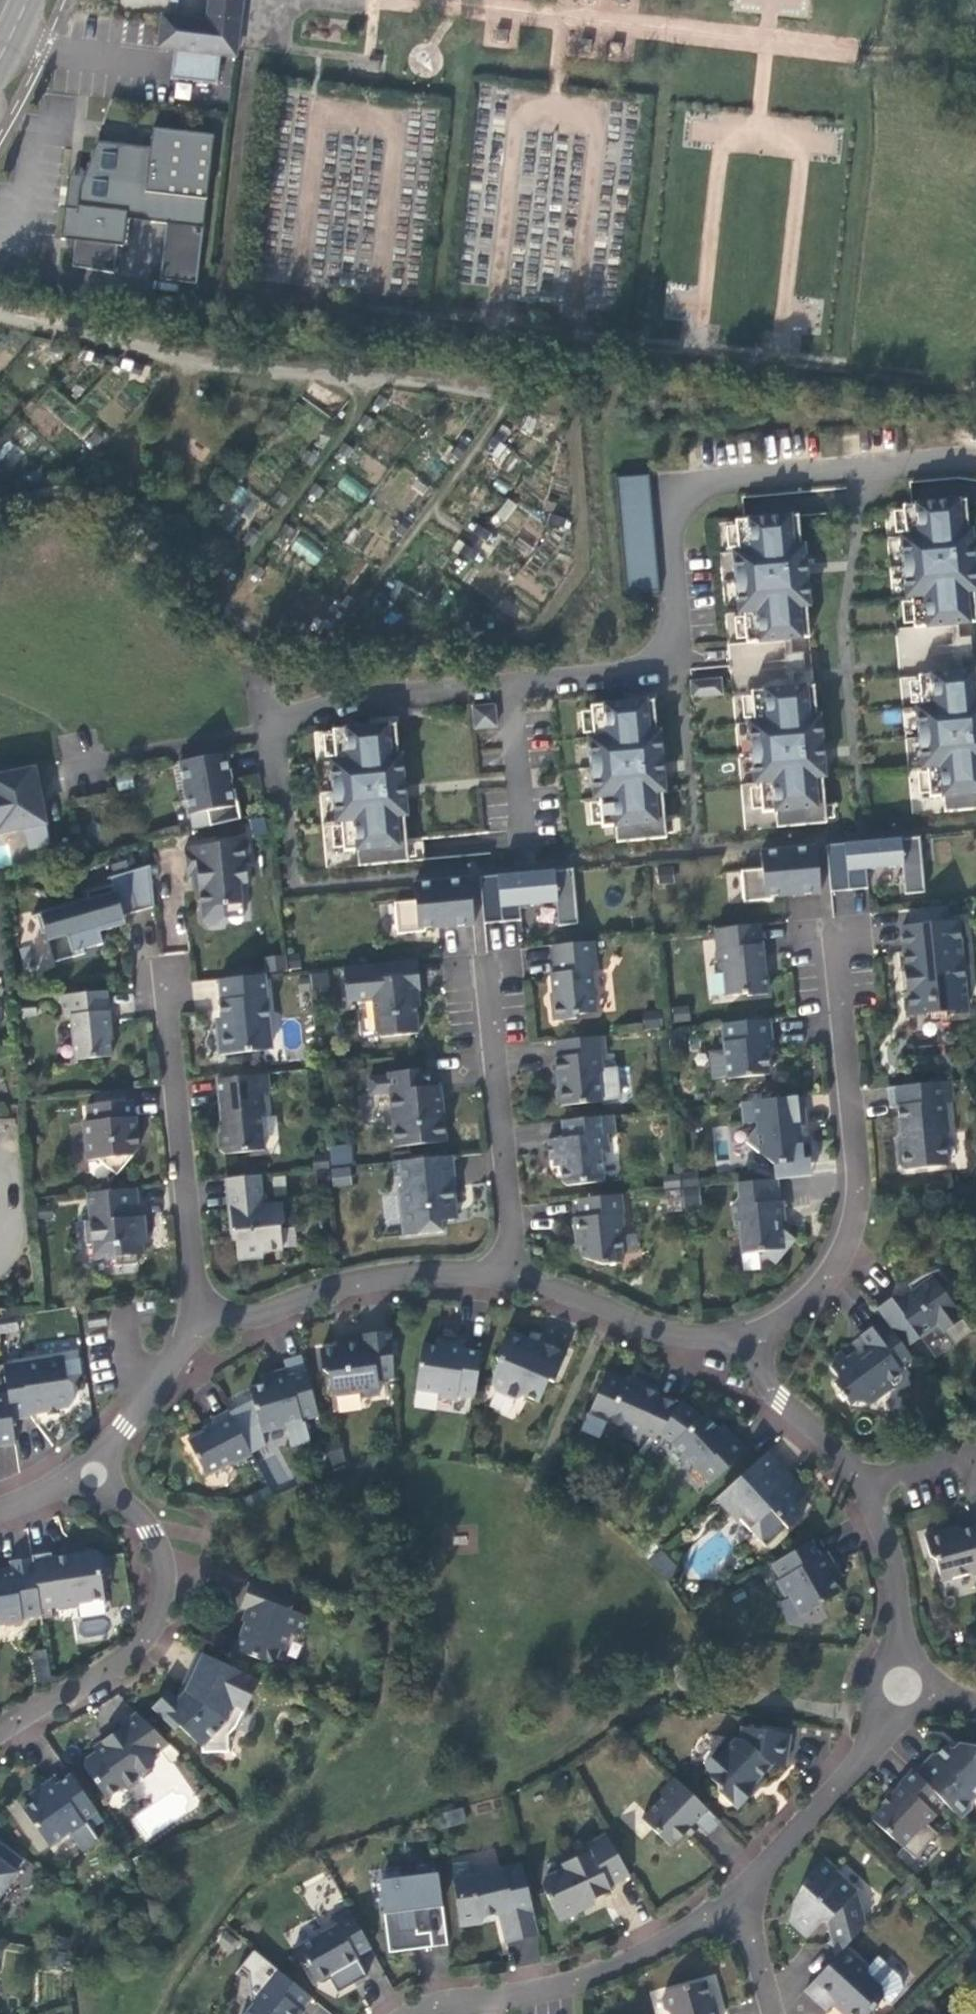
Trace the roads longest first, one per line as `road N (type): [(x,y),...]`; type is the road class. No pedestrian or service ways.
road 1 (residential): [(975,459),(862,458),(682,487),(687,643),(670,664),(522,683)]
road 2 (residential): [(718,1344),(788,1318),(827,1283),(853,1243),(863,1193),(831,935)]
road 3 (residential): [(96,1478),(154,1536),(164,1587),(159,1624),(112,1670),(0,1736)]
road 4 (residential): [(195,1344),(166,998)]
road 5 (residential): [(195,1344),(265,1306),(347,1283),(516,1276)]
road 6 (residential): [(746,1901),(601,1979),(455,2013)]
road 7 (residential): [(491,1005),(516,1276)]
road 8 (residential): [(907,1684),(746,1901)]
road 9 (residential): [(522,683),(274,733)]
road 10 (residential): [(718,1344),(787,1398),(875,1491)]
road 11 (residential): [(516,1276),(609,1314),(718,1344)]
road 12 (residential): [(875,1491),(907,1684)]
road 13 (residential): [(274,733),(86,771)]
road 14 (residential): [(522,683),(529,863)]
road 15 (residential): [(96,1478),(120,1428),(195,1344)]

